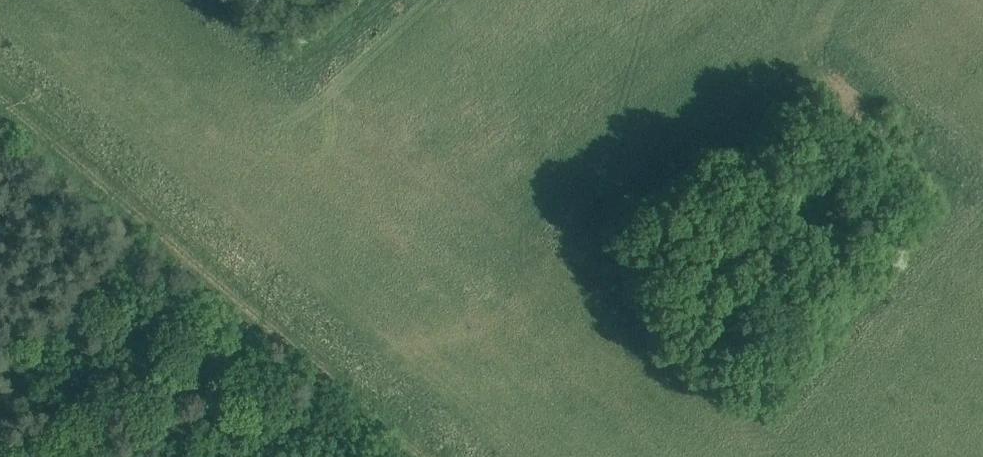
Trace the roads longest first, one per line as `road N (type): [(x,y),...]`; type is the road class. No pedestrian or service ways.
road 1 (track): [(564,252),(777,97),(836,0)]

